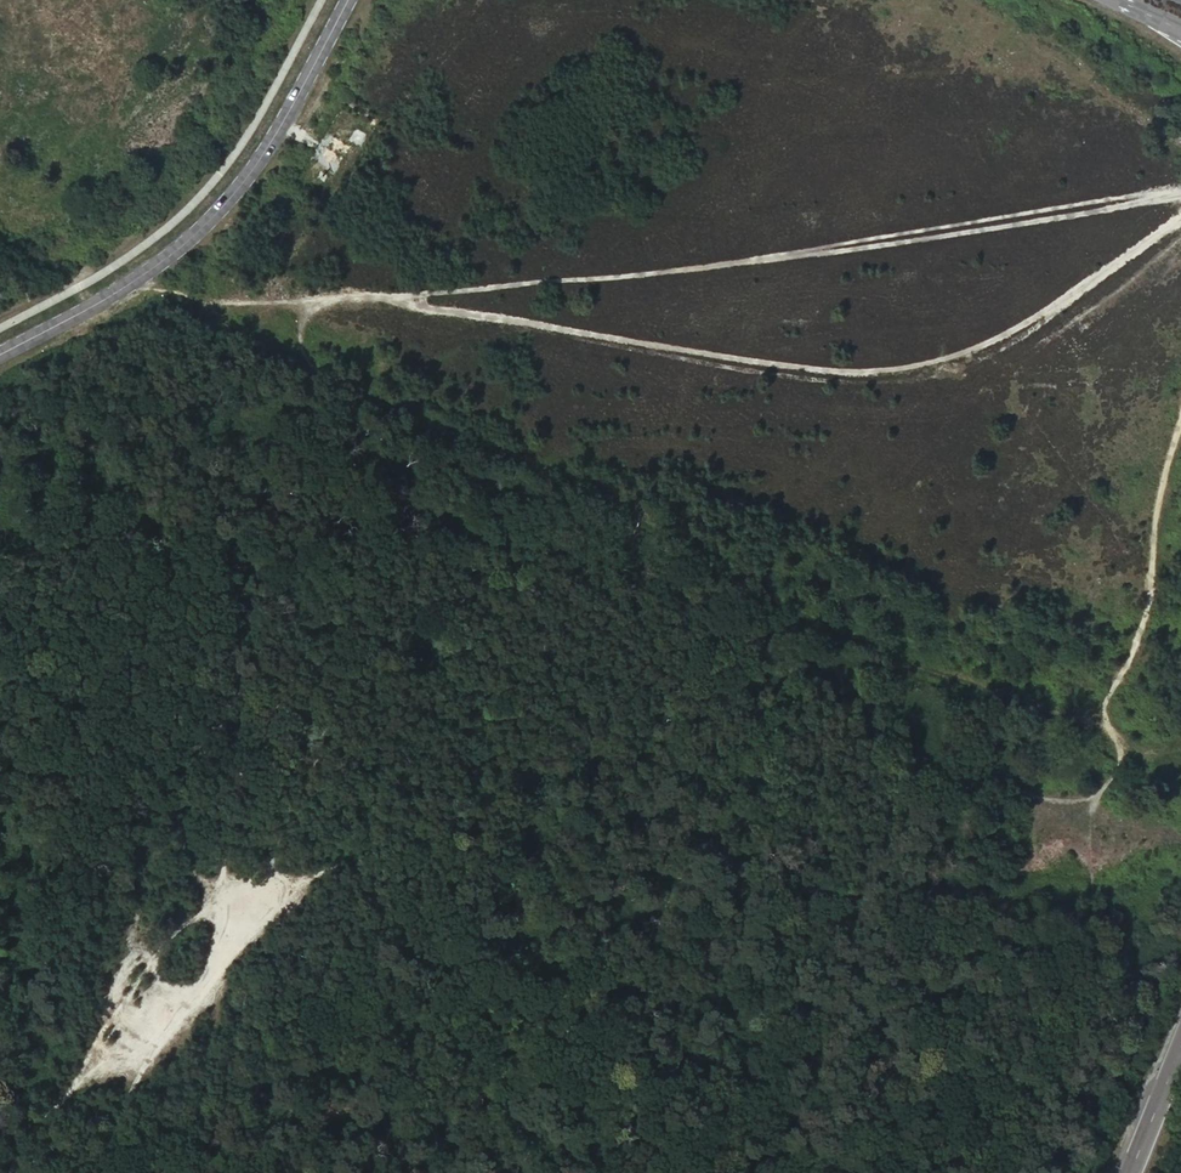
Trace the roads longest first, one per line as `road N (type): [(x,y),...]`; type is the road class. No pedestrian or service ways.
road 1 (tertiary): [(0,355),(88,309),(202,228),(275,139),(348,0)]
road 2 (trunk): [(1180,1048),(1127,1172)]

